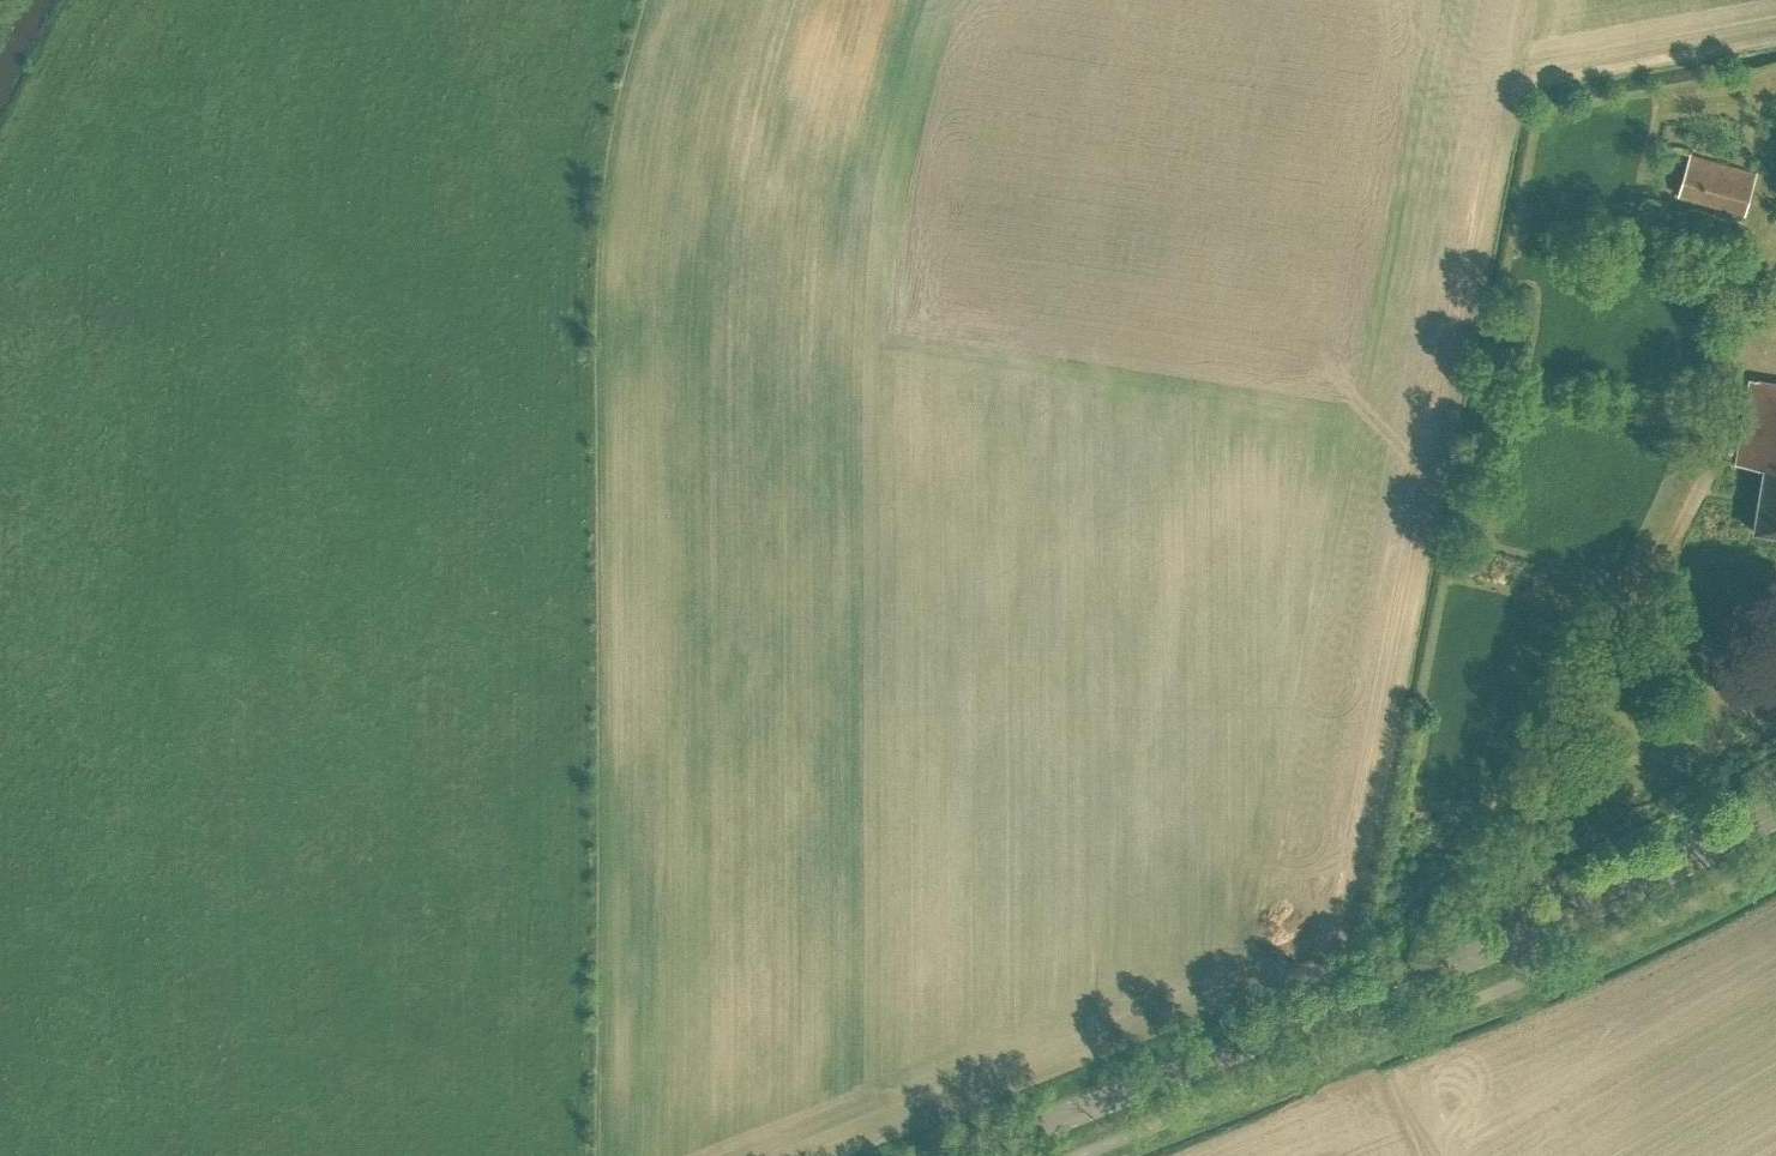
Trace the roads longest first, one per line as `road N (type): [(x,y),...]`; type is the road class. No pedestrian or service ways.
road 1 (secondary): [(963,1155),(1563,918),(1775,814)]

